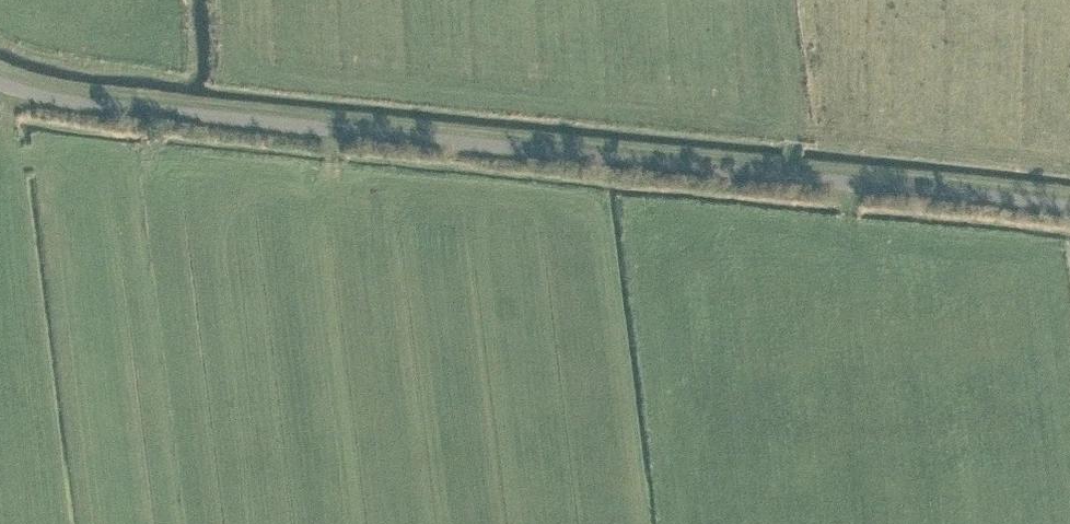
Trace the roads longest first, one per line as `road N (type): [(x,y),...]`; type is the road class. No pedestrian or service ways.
road 1 (unclassified): [(1069,200),(76,99),(0,75)]

